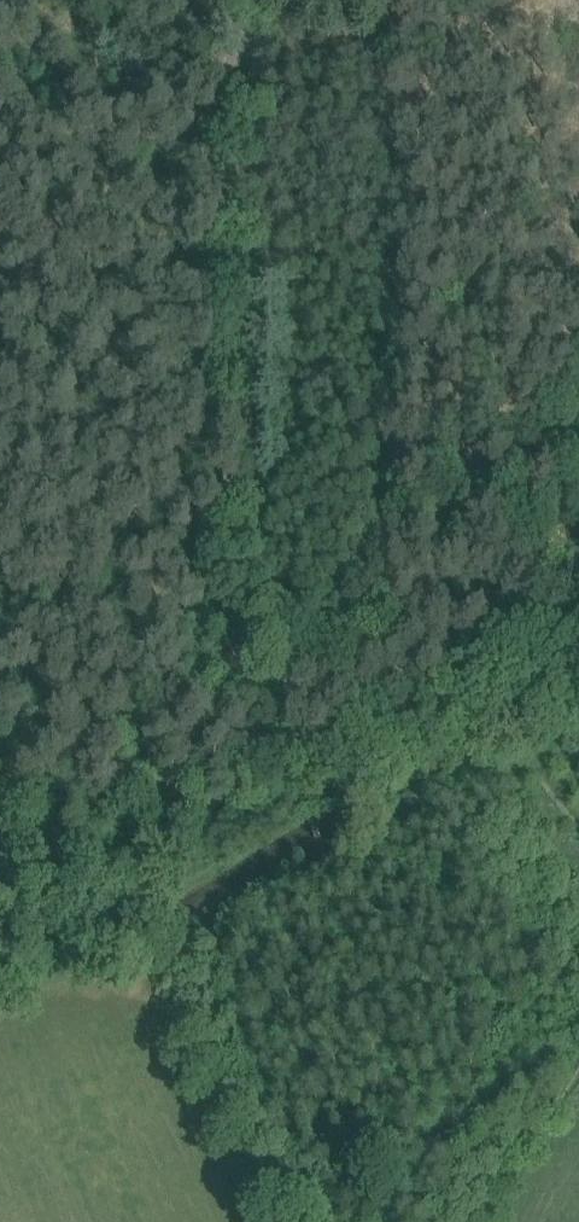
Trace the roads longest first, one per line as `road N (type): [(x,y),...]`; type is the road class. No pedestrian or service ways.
road 1 (track): [(242,87),(122,84),(0,96)]

